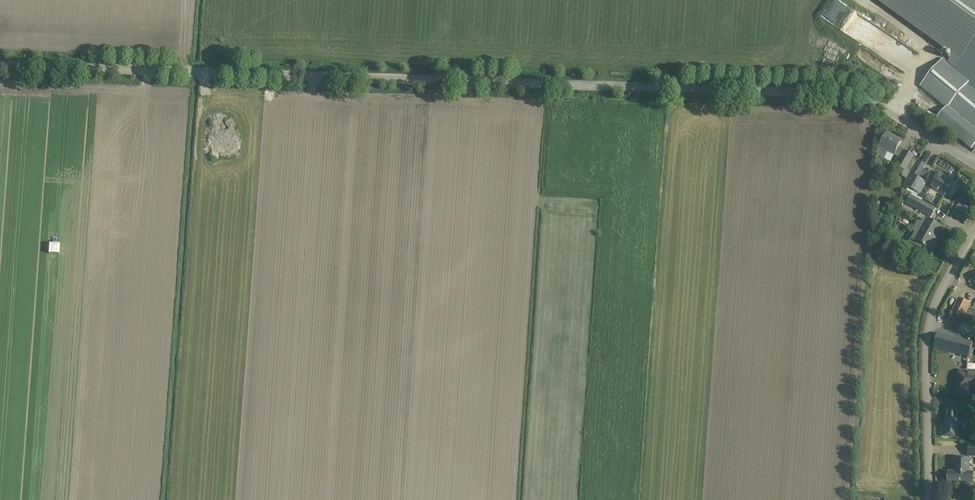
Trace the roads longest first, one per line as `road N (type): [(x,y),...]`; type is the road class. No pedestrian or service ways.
road 1 (unclassified): [(974,160),(871,99),(843,93),(0,66)]
road 2 (unclassified): [(928,499),(928,322),(974,227)]

